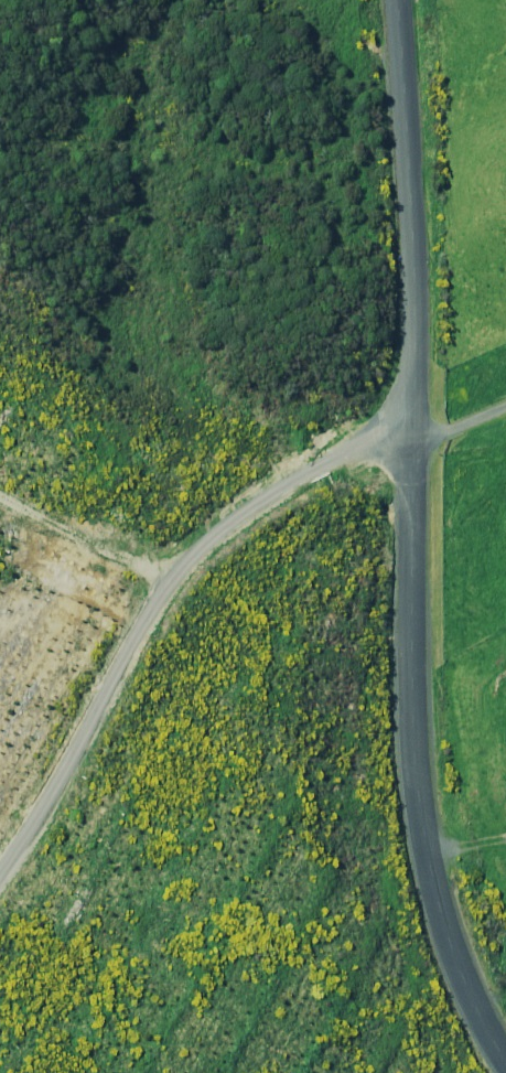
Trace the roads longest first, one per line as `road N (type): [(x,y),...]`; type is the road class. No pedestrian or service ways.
road 1 (unclassified): [(505,1065),(453,957),(420,812),(415,393)]
road 2 (unclassified): [(415,393),(178,571),(0,867)]
road 3 (unclassified): [(415,393),(396,0)]

